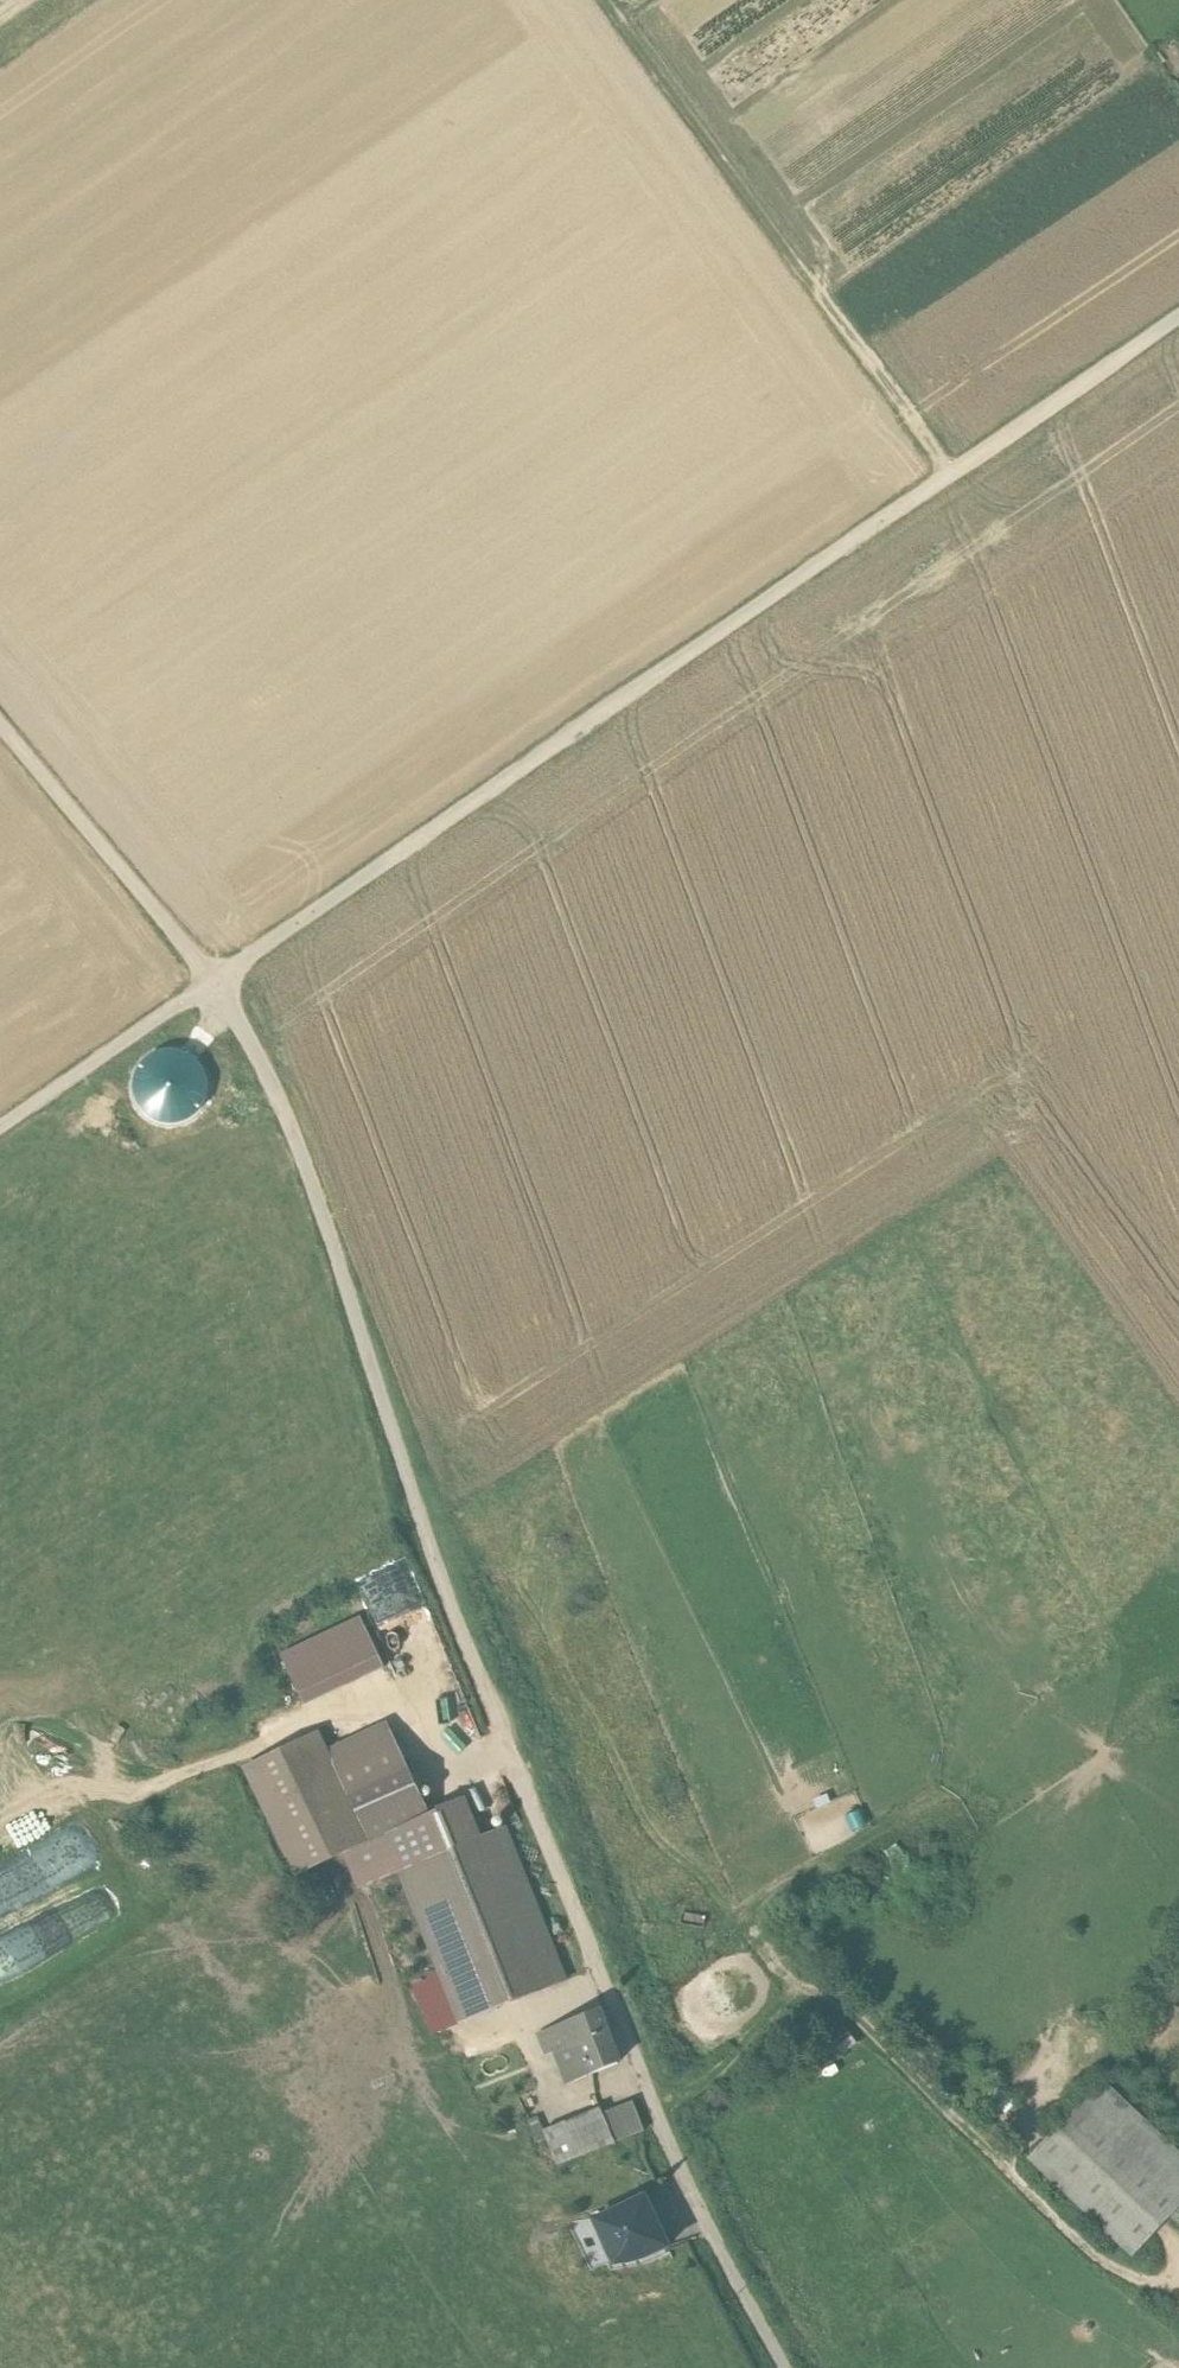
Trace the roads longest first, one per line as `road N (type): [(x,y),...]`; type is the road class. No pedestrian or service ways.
road 1 (track): [(215,982),(1178,316)]
road 2 (residential): [(785,2367),(698,2198),(537,1834),(429,1543)]
road 3 (track): [(429,1543),(292,1122),(215,982)]
road 4 (track): [(953,472),(605,0)]
road 5 (track): [(215,982),(0,726)]
road 6 (track): [(0,1128),(215,982)]

